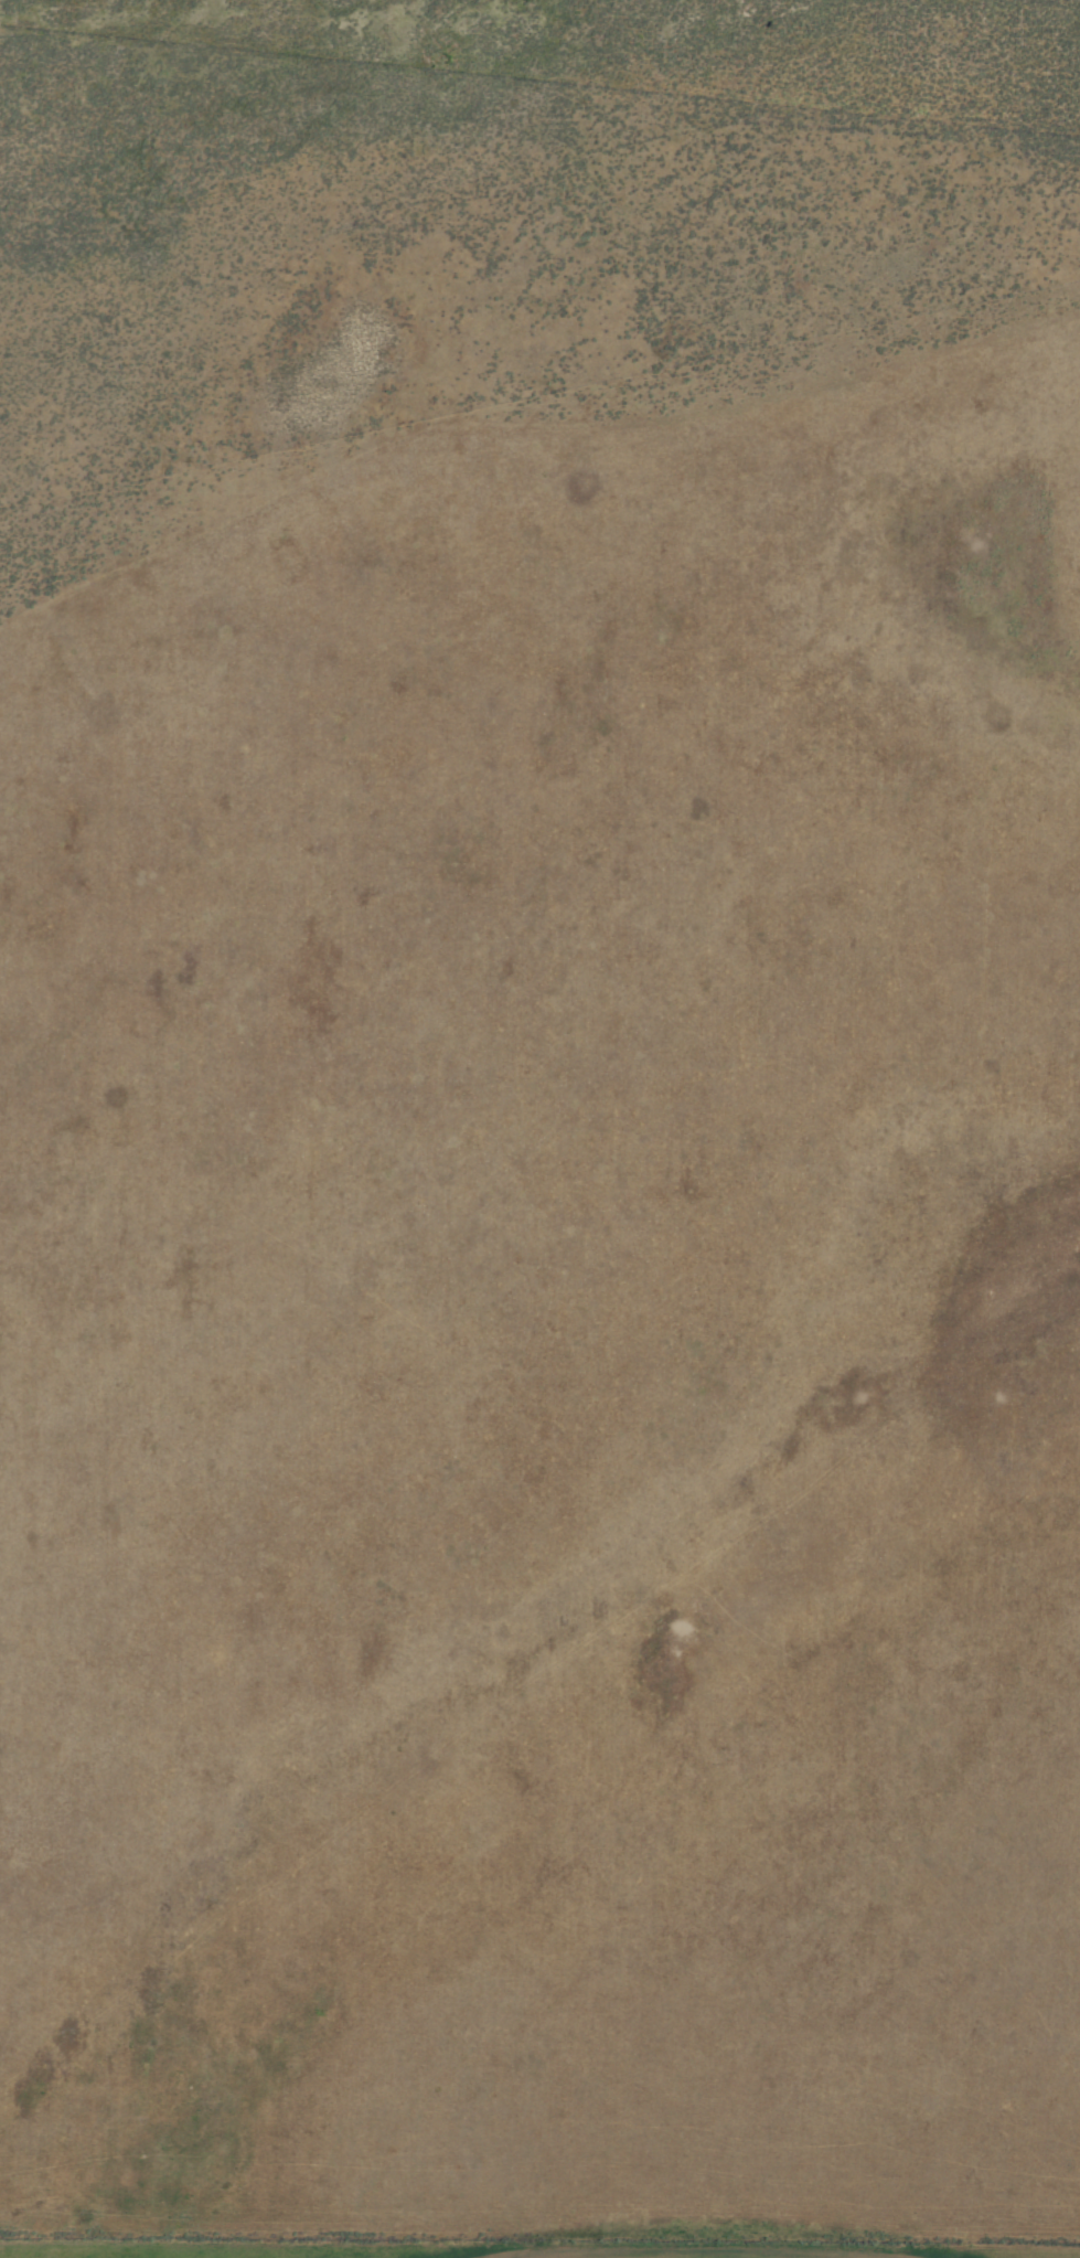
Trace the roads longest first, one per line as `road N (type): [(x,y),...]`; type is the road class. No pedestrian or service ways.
road 1 (track): [(0,2221),(571,2247),(1079,2250)]

